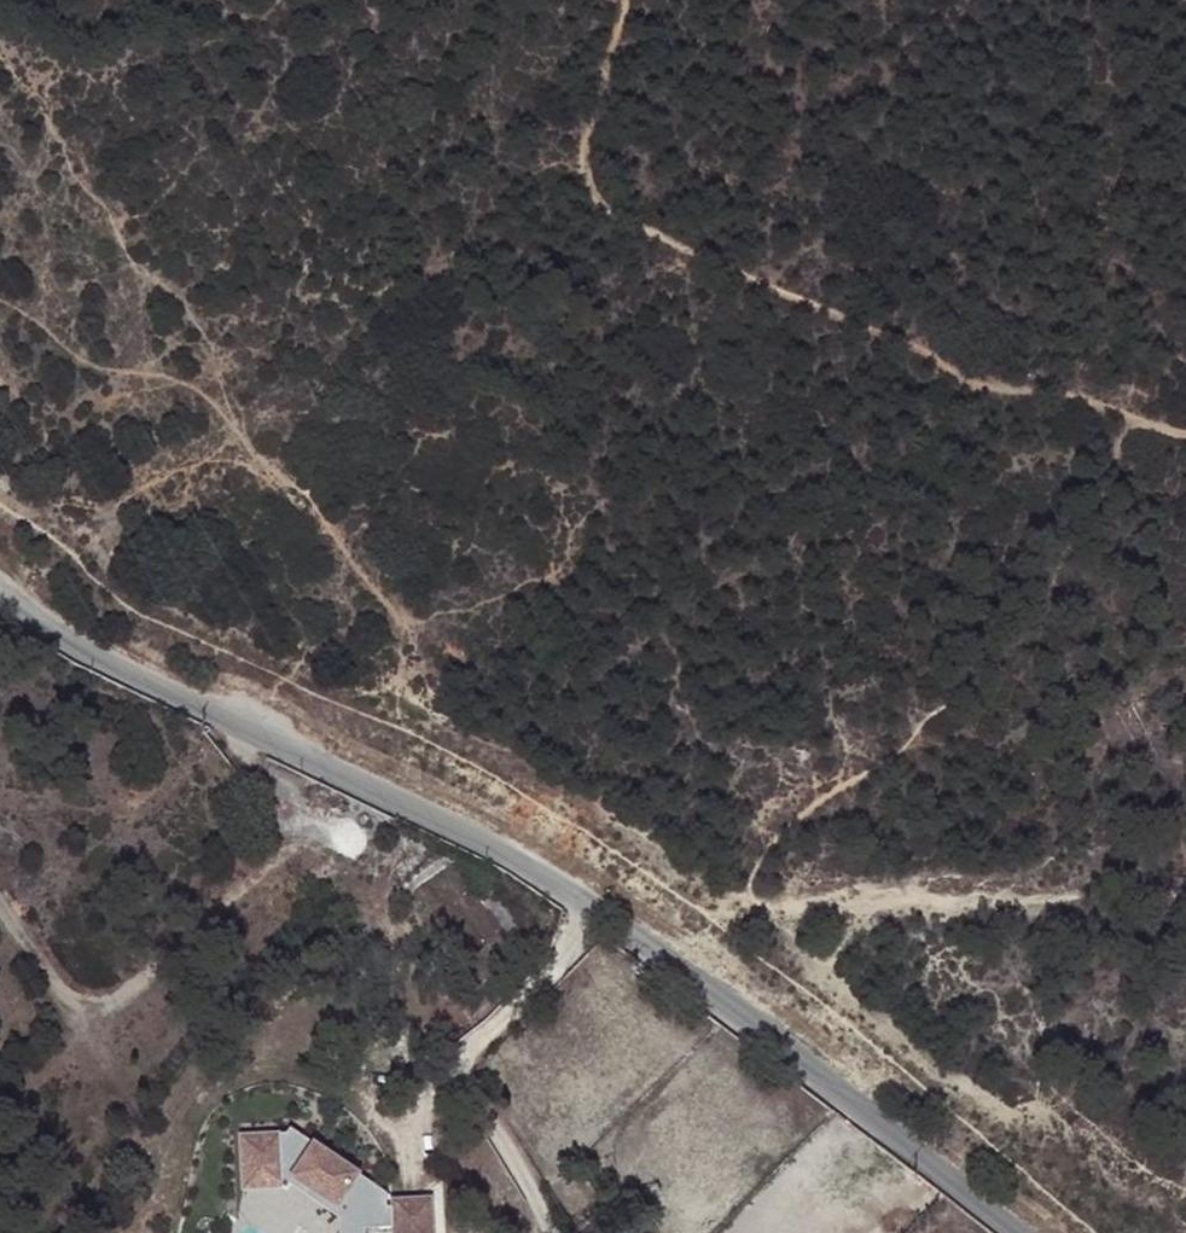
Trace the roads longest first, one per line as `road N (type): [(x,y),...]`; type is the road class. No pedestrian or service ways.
road 1 (unclassified): [(0,596),(597,912),(1024,1232)]
road 2 (track): [(1185,426),(1007,387),(843,303),(718,263),(603,199),(583,174),(583,102),(627,0)]

